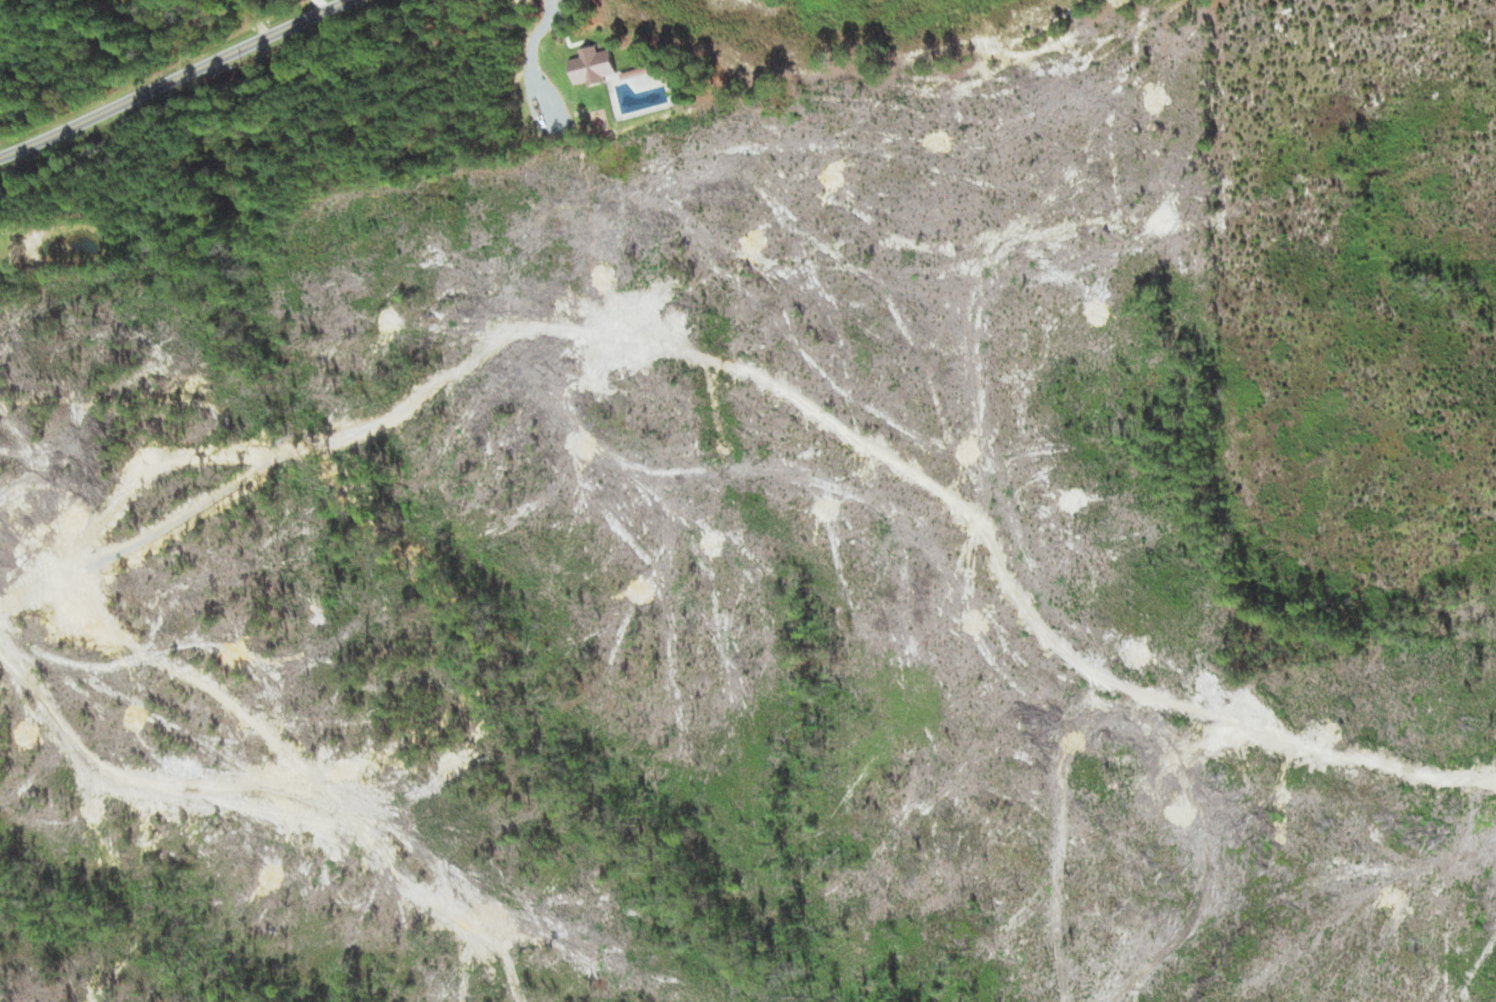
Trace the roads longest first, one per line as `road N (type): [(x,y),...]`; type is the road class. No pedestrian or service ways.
road 1 (residential): [(0,158),(342,0)]

